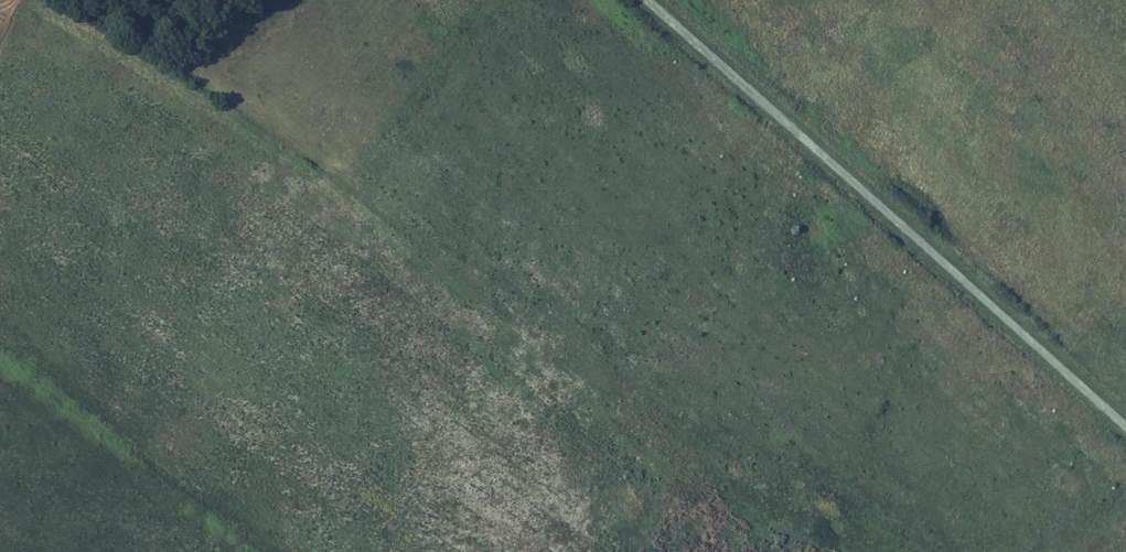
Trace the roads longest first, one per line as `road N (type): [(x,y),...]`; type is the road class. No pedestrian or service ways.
road 1 (unclassified): [(646,0),(1125,426)]

